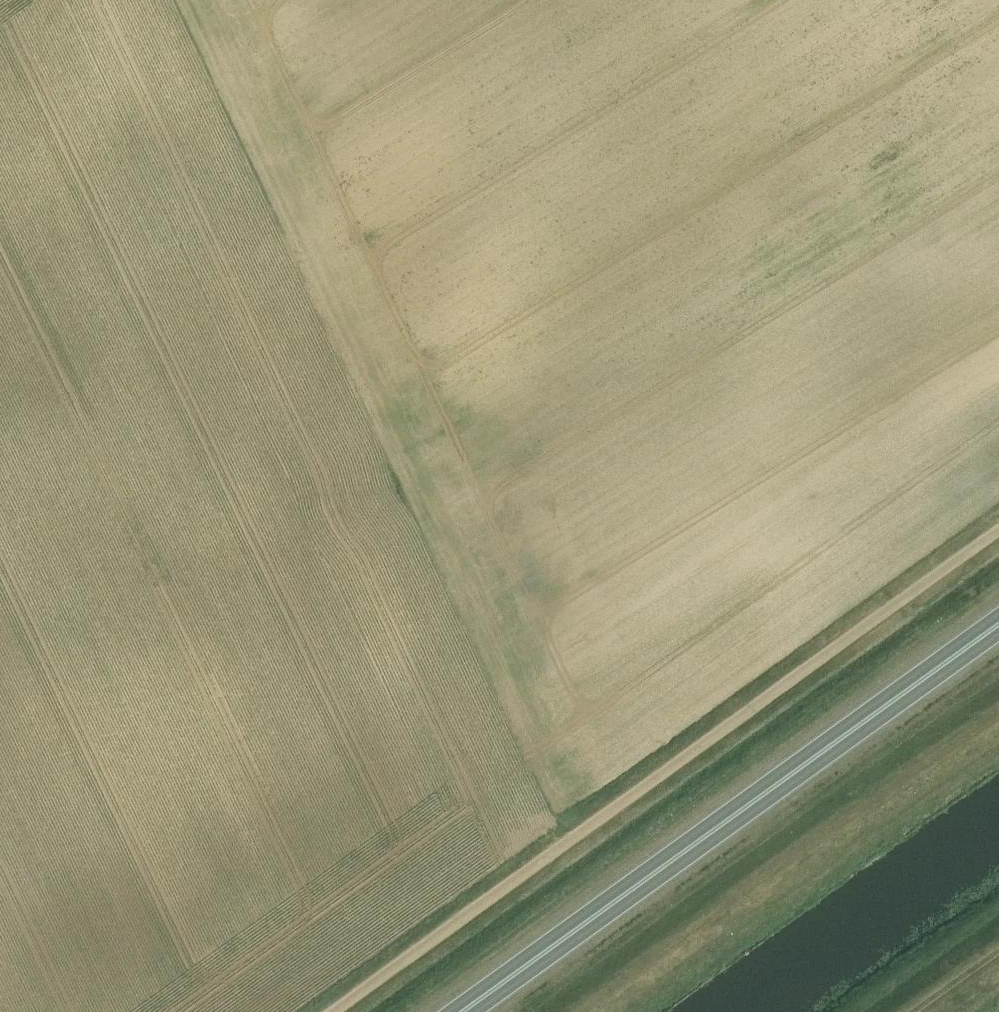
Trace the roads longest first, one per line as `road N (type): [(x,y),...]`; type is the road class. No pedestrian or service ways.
road 1 (unclassified): [(332,1011),(998,527)]
road 2 (trunk): [(460,1011),(998,623)]

